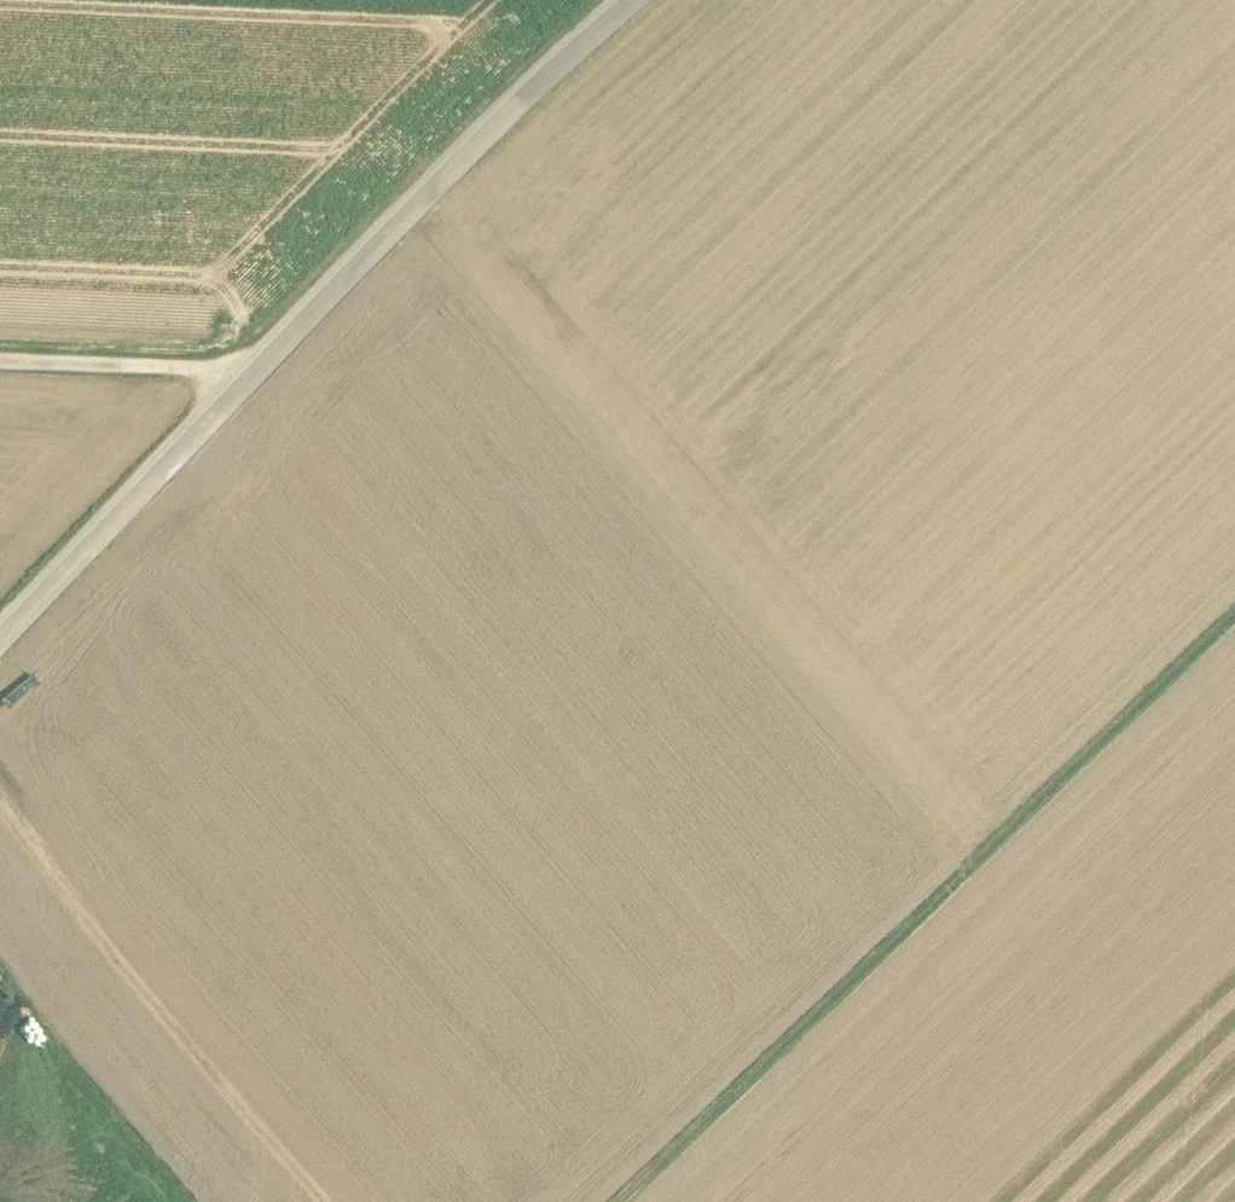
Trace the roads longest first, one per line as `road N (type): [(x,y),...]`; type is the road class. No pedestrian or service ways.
road 1 (tertiary): [(0,638),(491,131),(637,0)]
road 2 (track): [(1234,657),(658,1201)]
road 3 (track): [(290,1201),(0,860)]
road 4 (track): [(0,359),(262,369)]

